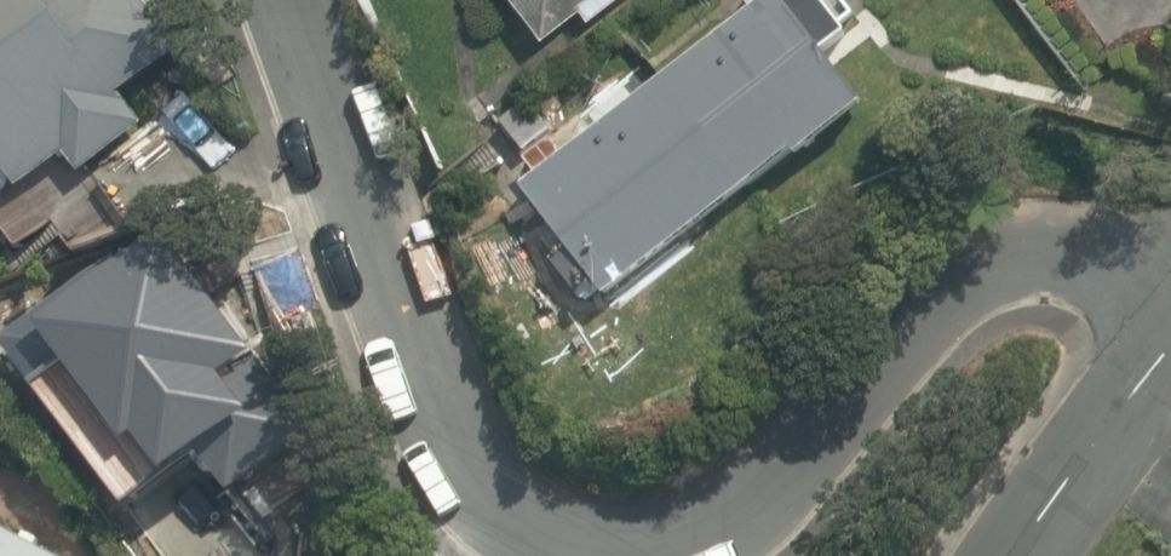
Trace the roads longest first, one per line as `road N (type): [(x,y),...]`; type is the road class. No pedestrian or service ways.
road 1 (residential): [(589,555),(537,537),(488,495),(462,449),(298,0)]
road 2 (residential): [(1170,268),(994,278),(932,322),(817,445),(719,532),(654,555)]
road 3 (residential): [(1019,555),(1170,336)]

